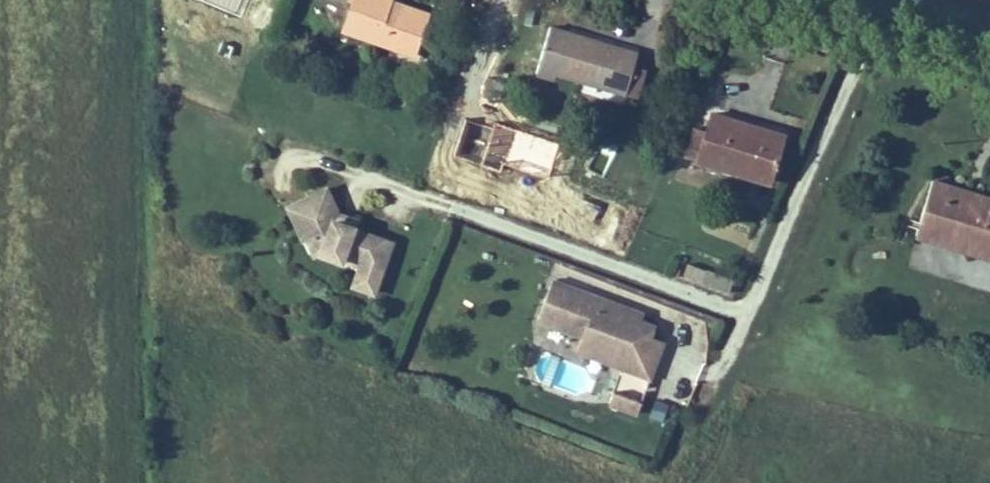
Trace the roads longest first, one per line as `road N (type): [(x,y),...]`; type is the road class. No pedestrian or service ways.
road 1 (tertiary): [(713,0),(989,75)]

